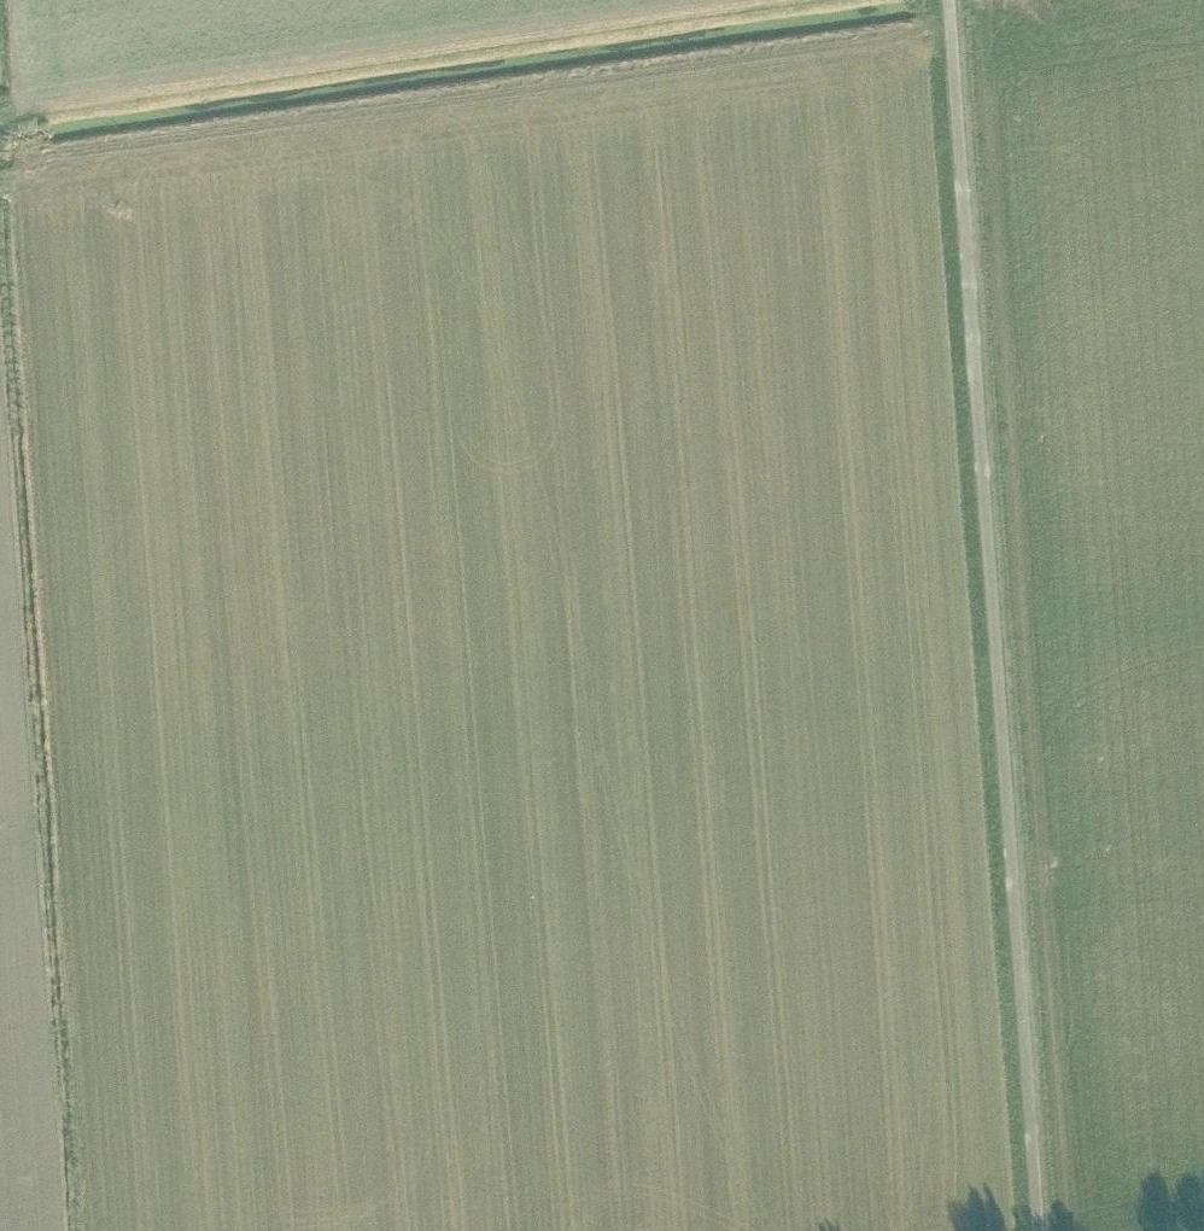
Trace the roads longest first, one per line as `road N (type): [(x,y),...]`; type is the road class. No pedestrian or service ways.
road 1 (unclassified): [(1036,1230),(948,0)]

